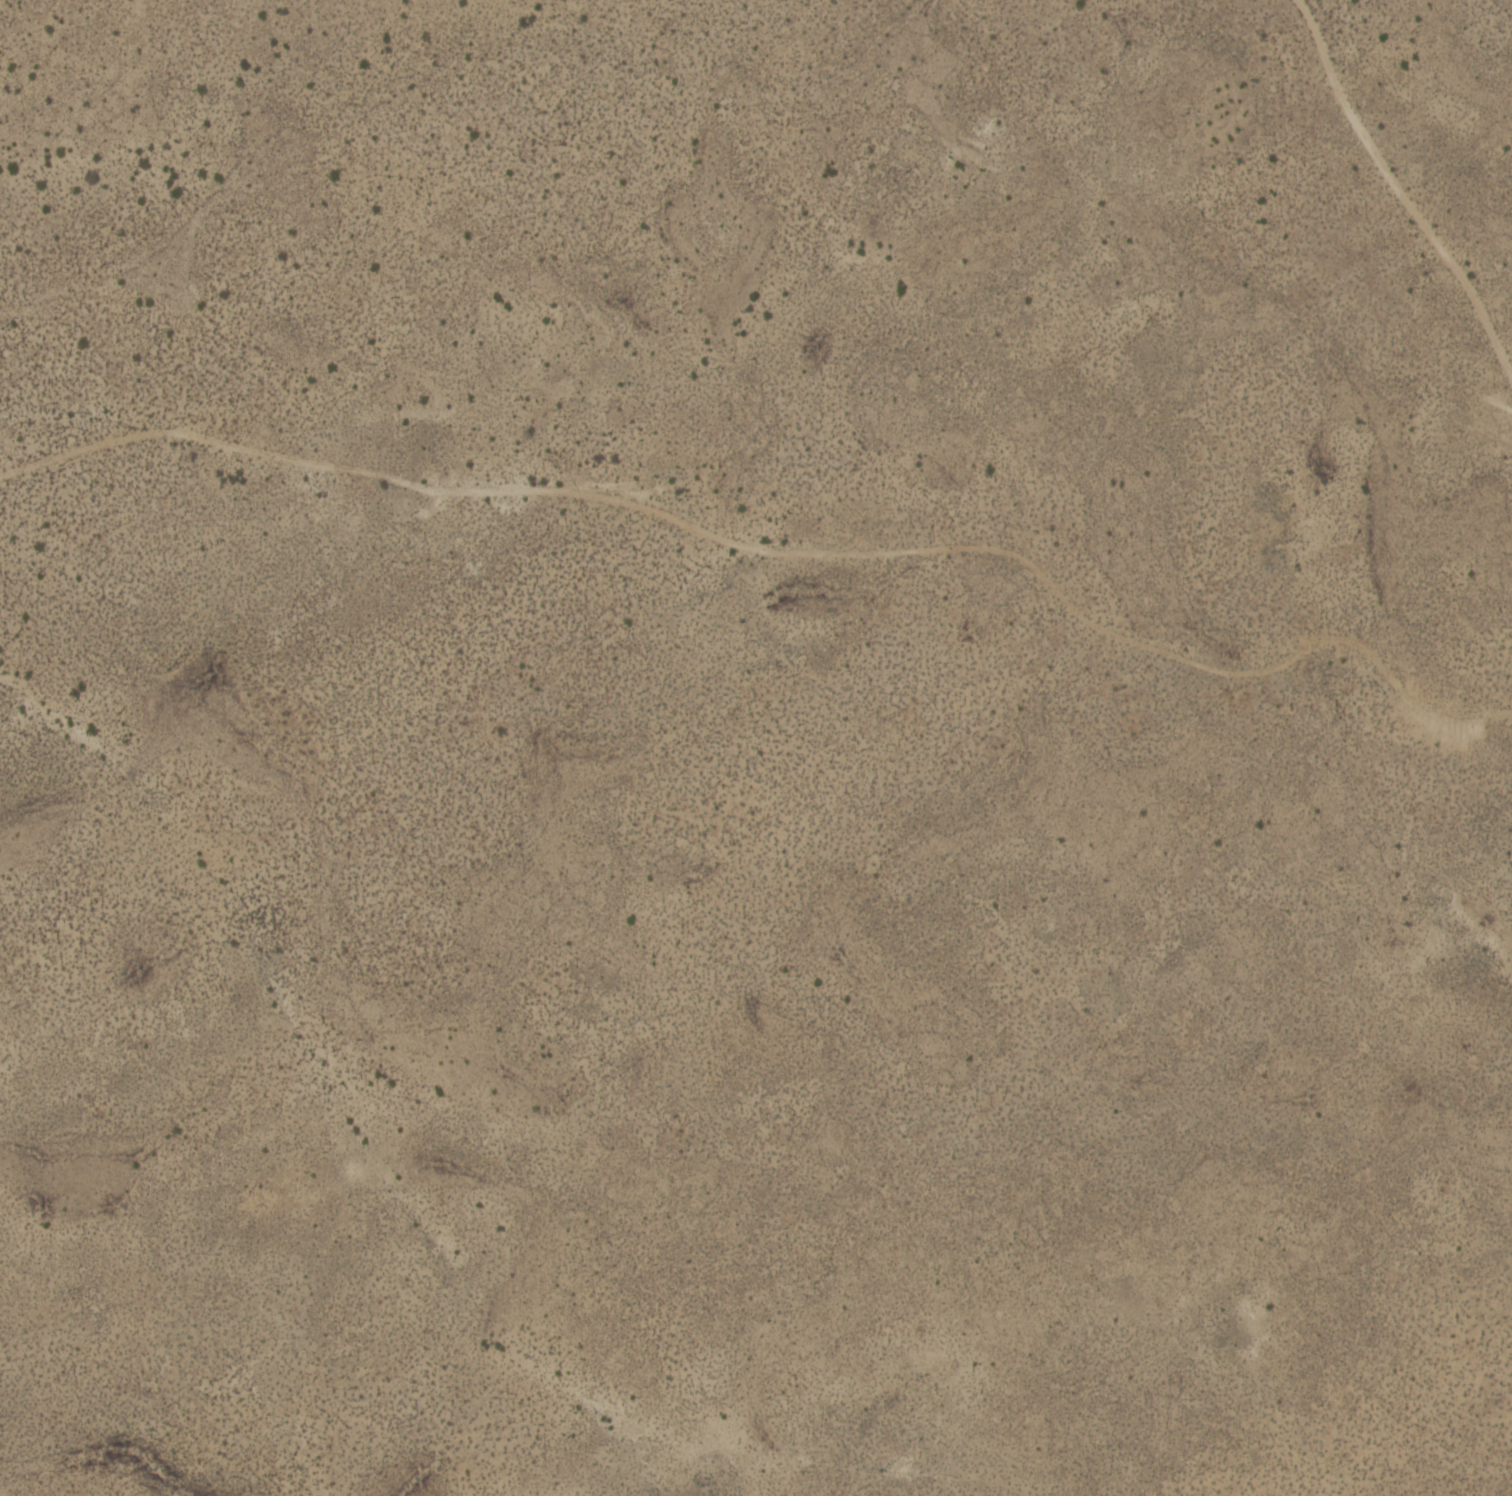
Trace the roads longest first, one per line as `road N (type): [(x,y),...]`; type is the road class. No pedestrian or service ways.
road 1 (residential): [(1251,0),(1450,330),(1485,407),(1511,430)]

